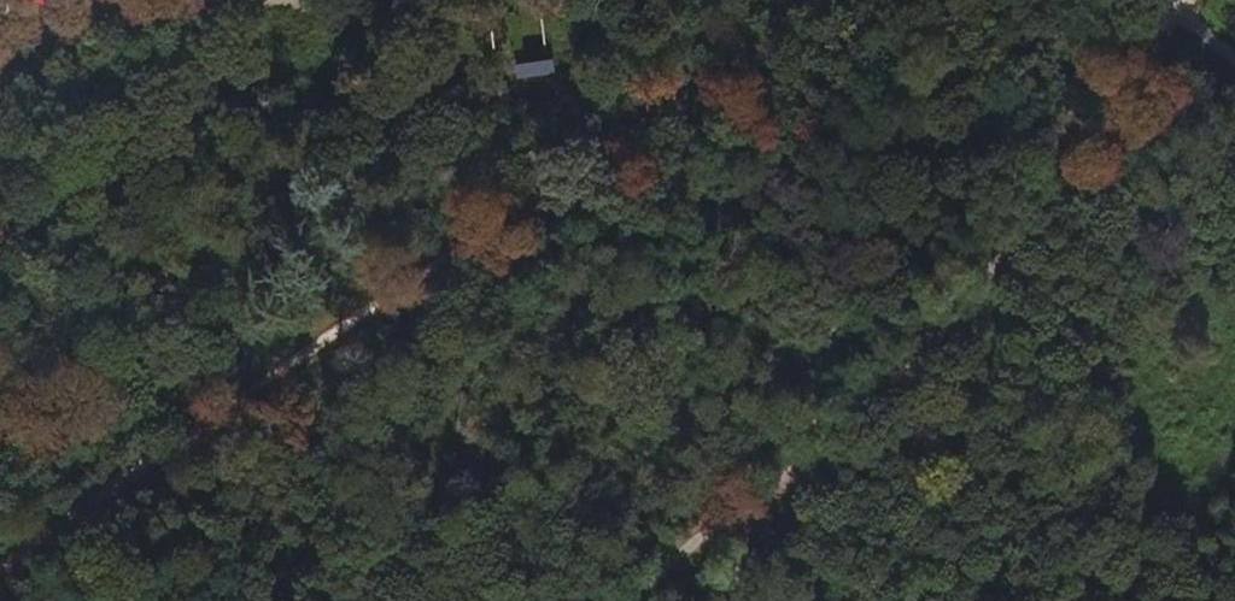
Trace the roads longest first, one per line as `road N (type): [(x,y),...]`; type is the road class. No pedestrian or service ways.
road 1 (track): [(815,0),(0,565)]
road 2 (track): [(618,600),(747,507)]

